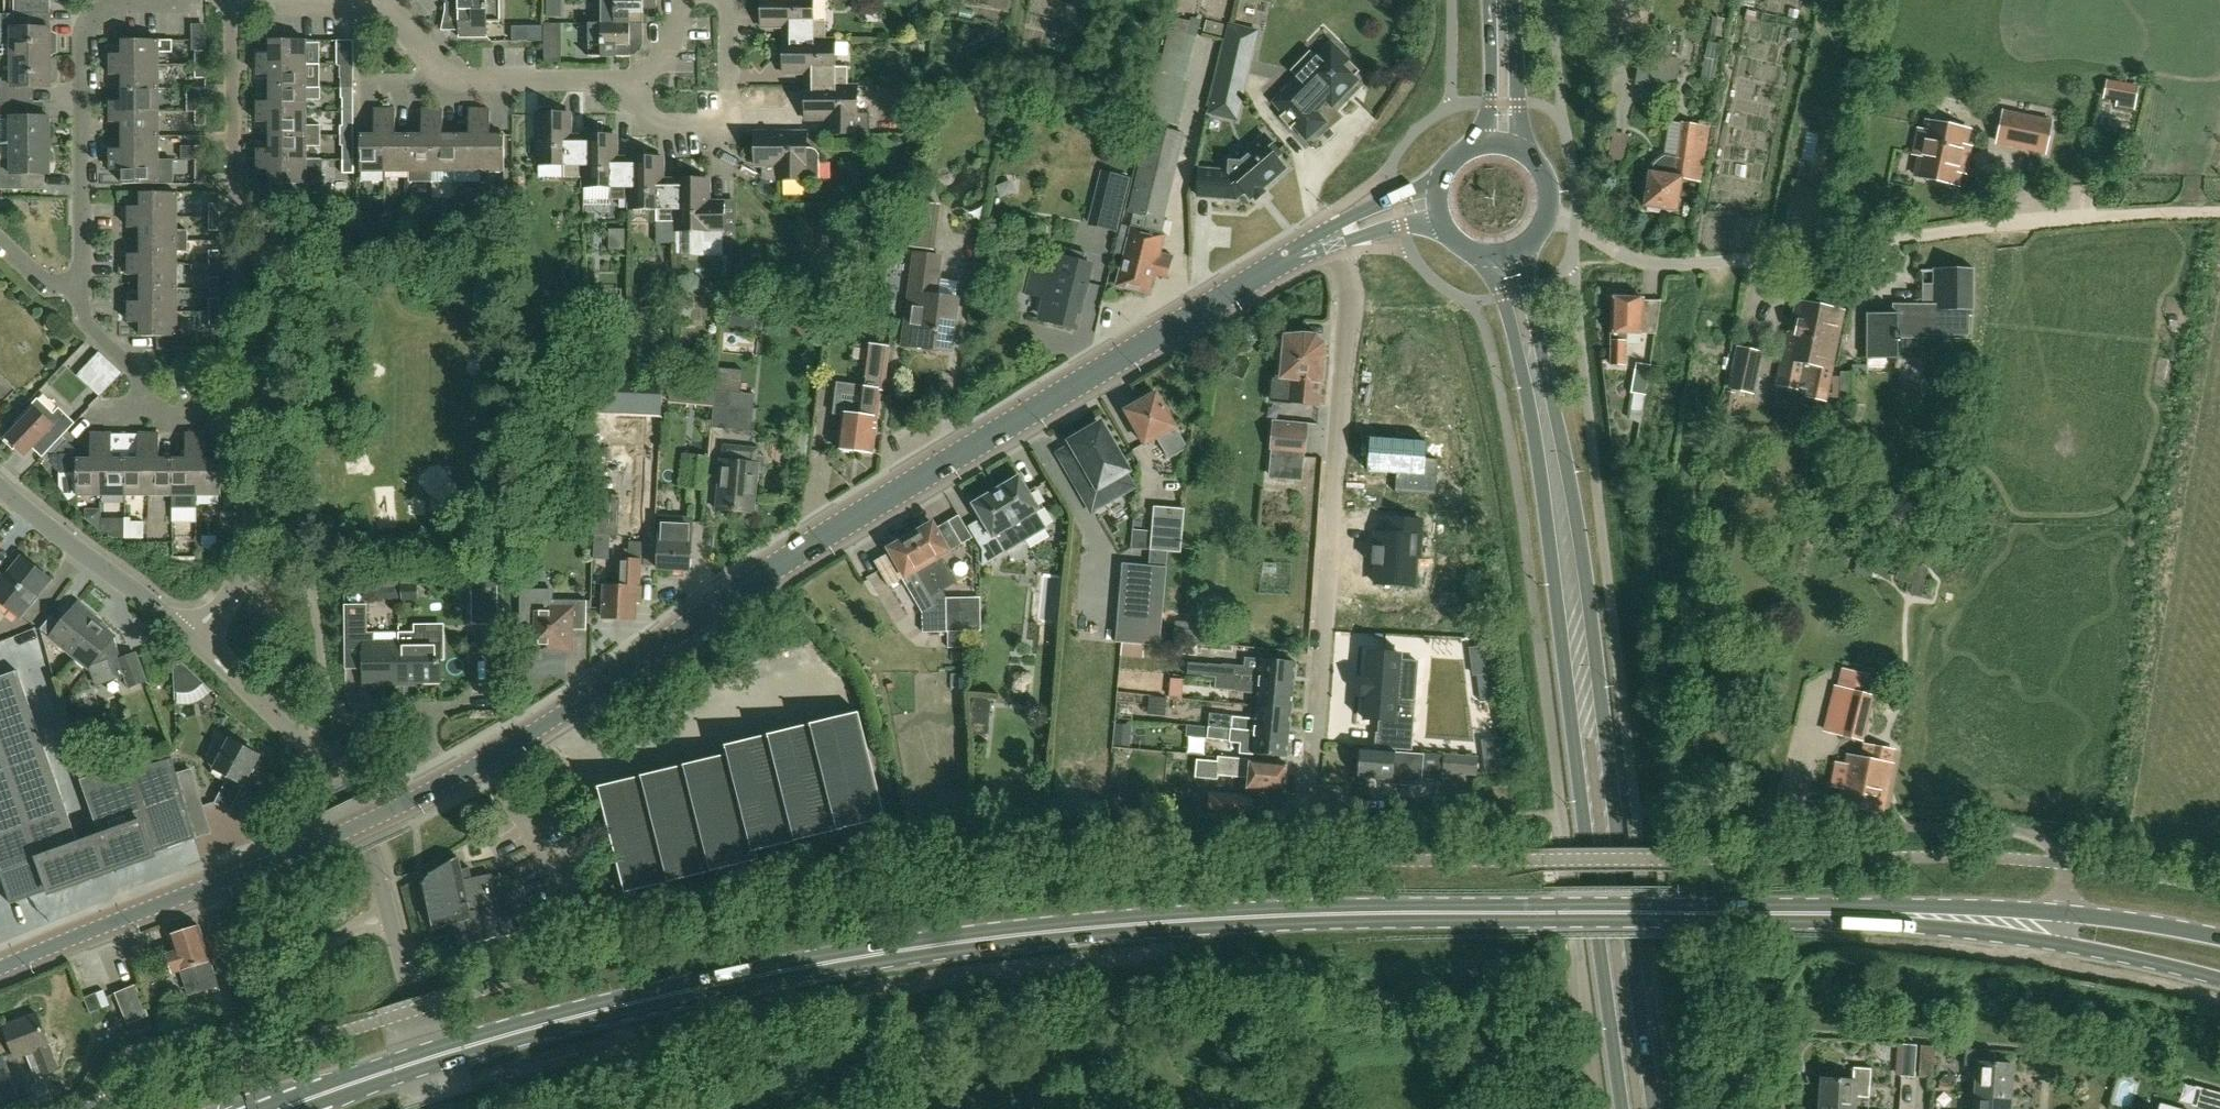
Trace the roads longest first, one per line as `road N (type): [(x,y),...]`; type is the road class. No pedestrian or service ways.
road 1 (primary): [(0,967),(165,907),(432,791),(580,705),(1023,420),(1329,239)]
road 2 (primary): [(337,1090),(528,1029),(915,947),(1260,916),(1549,913)]
road 3 (secondary): [(1653,1108),(1574,499),(1523,249)]
road 4 (secondary): [(1489,257),(1544,491),(1622,1108)]
road 5 (residential): [(1311,815),(1347,273),(1344,248),(1329,239)]
road 6 (residential): [(2009,223),(1757,261),(1660,264),(1549,214)]
road 7 (primary): [(1869,914),(1902,926),(2001,935),(2219,980)]
road 8 (primary): [(2219,941),(2064,914),(1913,905),(1869,914)]
road 9 (primary): [(1869,914),(1549,913)]
road 10 (residential): [(83,285),(83,34),(118,0)]
road 11 (residential): [(646,82),(648,127),(733,125),(724,0)]
road 12 (unclassified): [(0,484),(190,638)]
road 13 (track): [(2219,211),(2009,223)]
road 14 (residential): [(646,82),(482,82),(438,72)]
road 15 (residential): [(148,413),(136,371),(83,321),(83,285)]
road 16 (primary): [(1503,145),(1498,0)]

